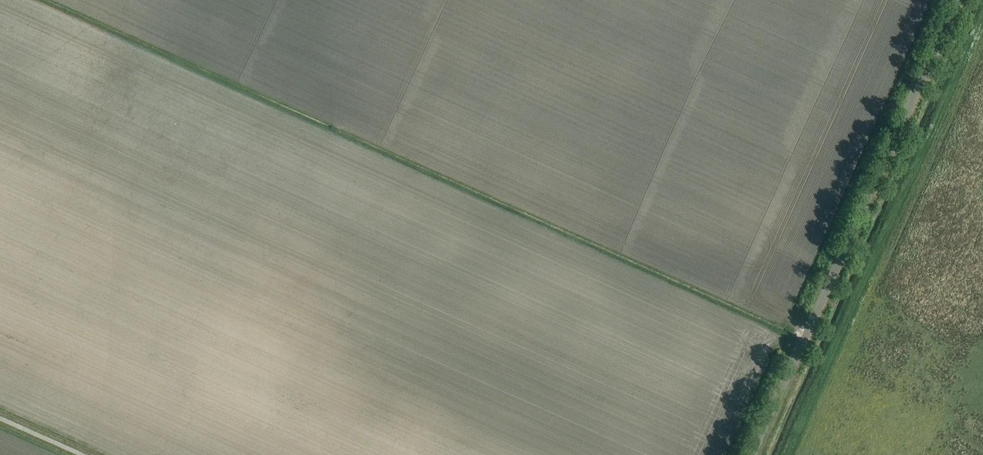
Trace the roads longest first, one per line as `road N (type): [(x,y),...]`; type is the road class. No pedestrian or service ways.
road 1 (tertiary): [(755,454),(959,0)]

